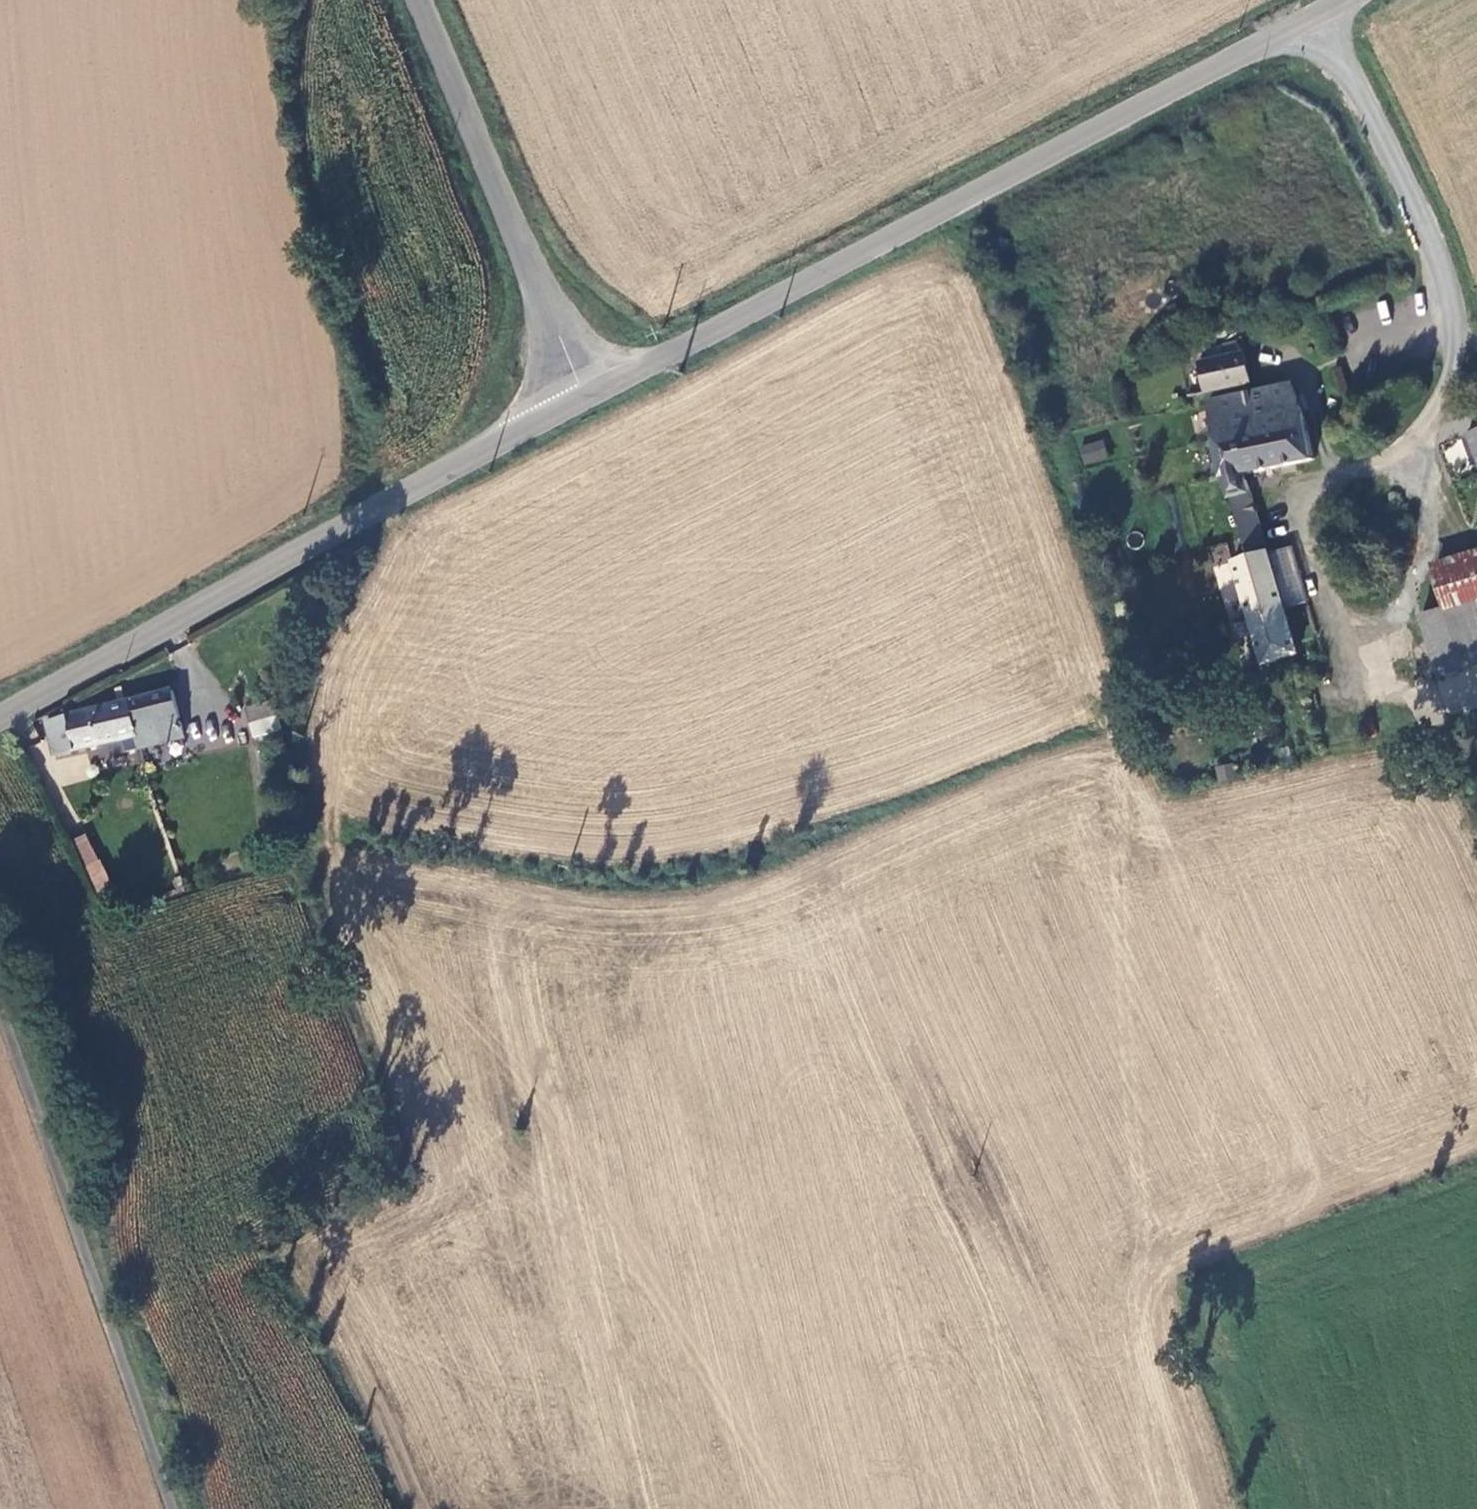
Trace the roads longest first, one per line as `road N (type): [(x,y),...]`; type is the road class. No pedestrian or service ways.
road 1 (tertiary): [(1341,0),(586,399)]
road 2 (tertiary): [(586,399),(0,716)]
road 3 (unclassified): [(0,1012),(172,1508)]
road 4 (tertiary): [(586,399),(429,0)]

